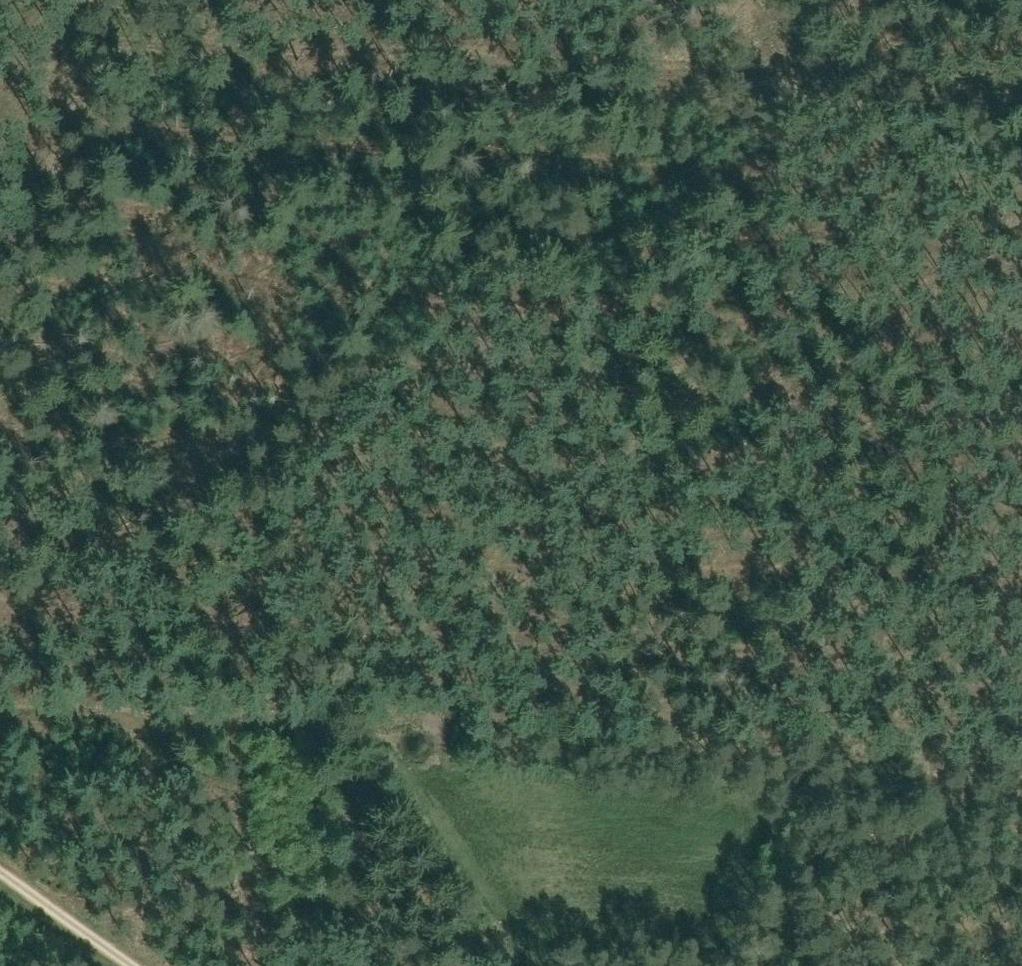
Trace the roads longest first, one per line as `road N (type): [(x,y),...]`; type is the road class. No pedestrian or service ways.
road 1 (track): [(151,965),(0,845)]

